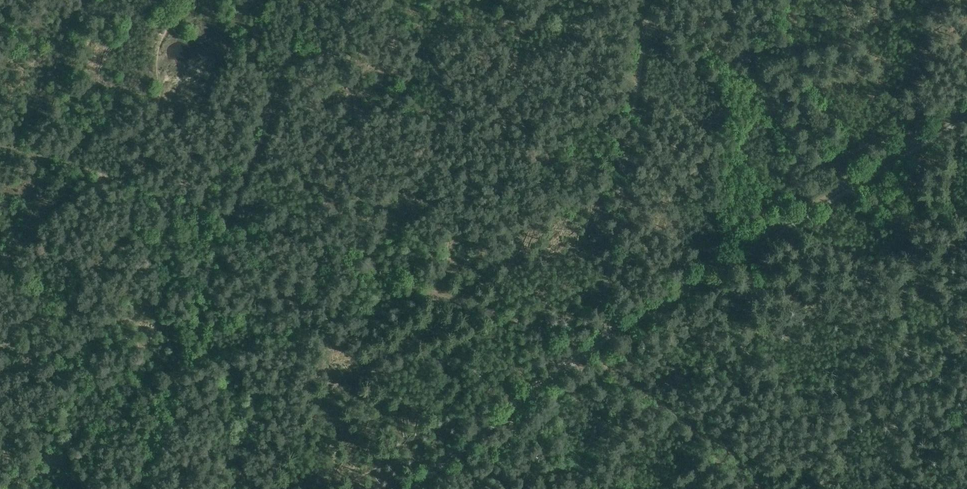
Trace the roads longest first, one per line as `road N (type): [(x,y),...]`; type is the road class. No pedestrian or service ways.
road 1 (track): [(610,322),(966,110)]
road 2 (track): [(229,214),(594,343)]
road 3 (track): [(644,0),(602,275),(610,322)]
road 4 (track): [(132,488),(229,214)]
road 5 (track): [(392,488),(610,322)]
road 6 (track): [(229,214),(0,138)]
road 7 (track): [(303,0),(229,214)]
road 8 (track): [(846,186),(792,0)]

